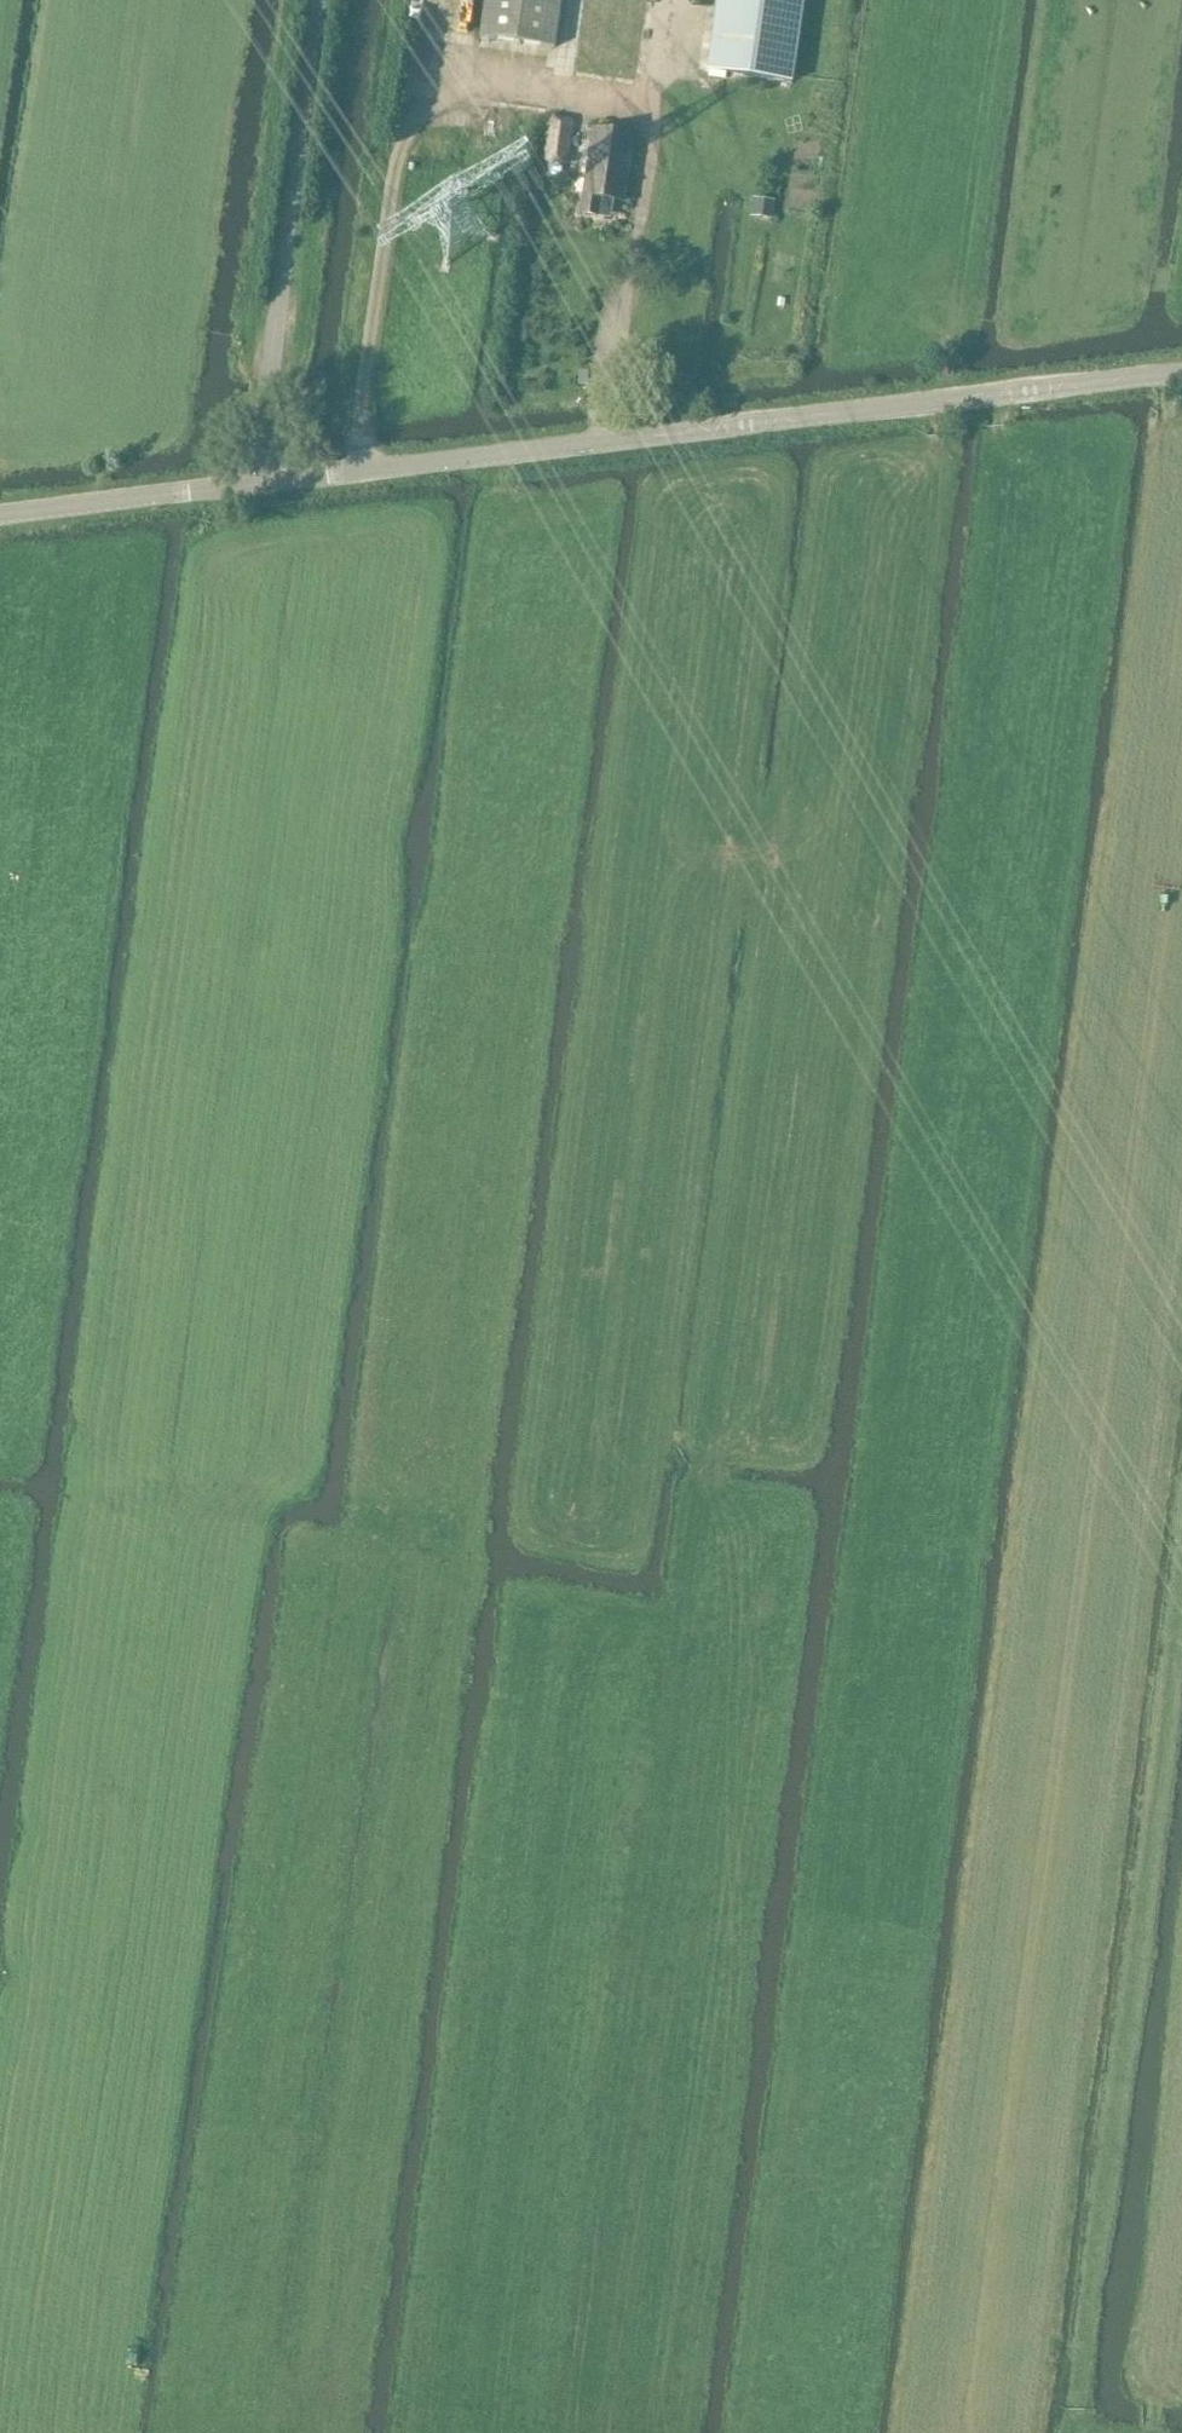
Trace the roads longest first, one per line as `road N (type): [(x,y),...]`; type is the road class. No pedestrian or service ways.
road 1 (unclassified): [(271,483),(1181,368)]
road 2 (track): [(158,997),(215,529),(211,490)]
road 3 (unclassified): [(271,483),(268,376),(319,0)]
road 4 (unclassified): [(0,517),(271,483)]
road 5 (track): [(101,2432),(138,2243)]

